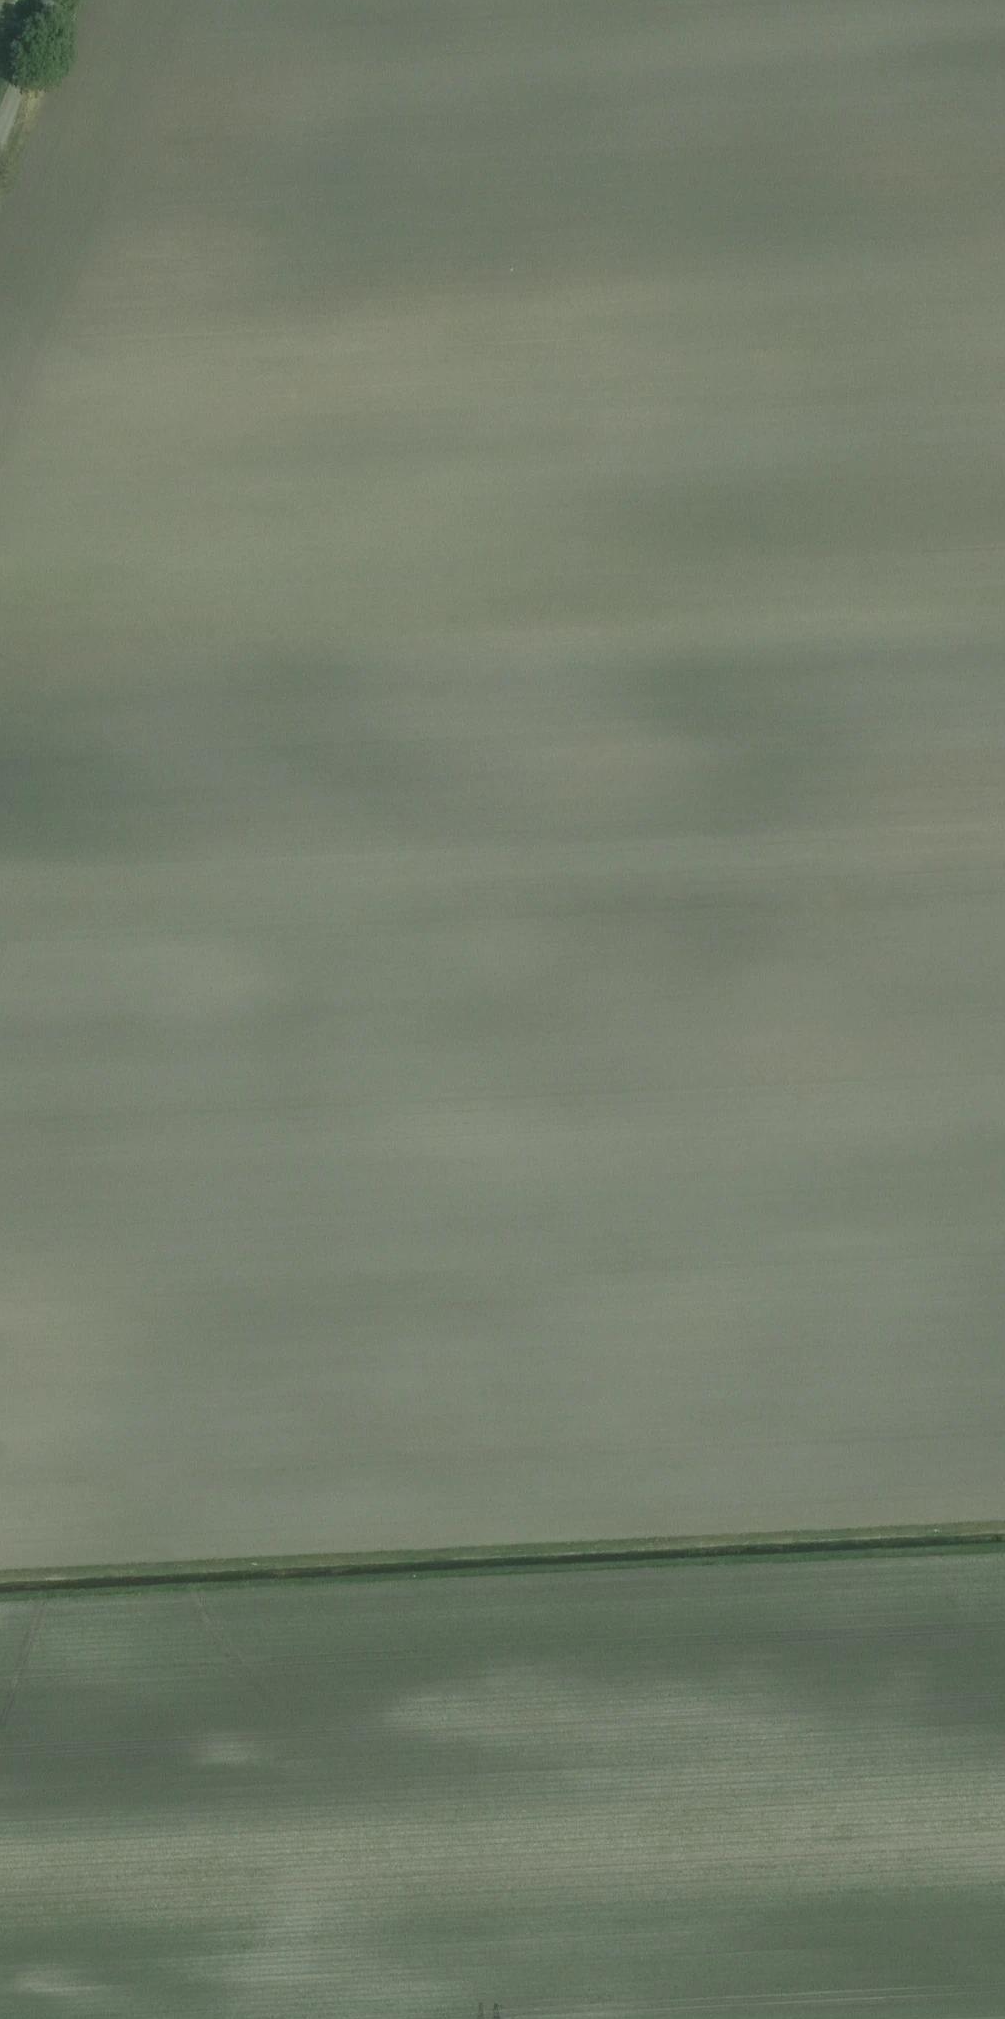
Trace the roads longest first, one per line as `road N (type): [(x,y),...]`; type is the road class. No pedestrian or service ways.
road 1 (unclassified): [(0,132),(55,0)]

